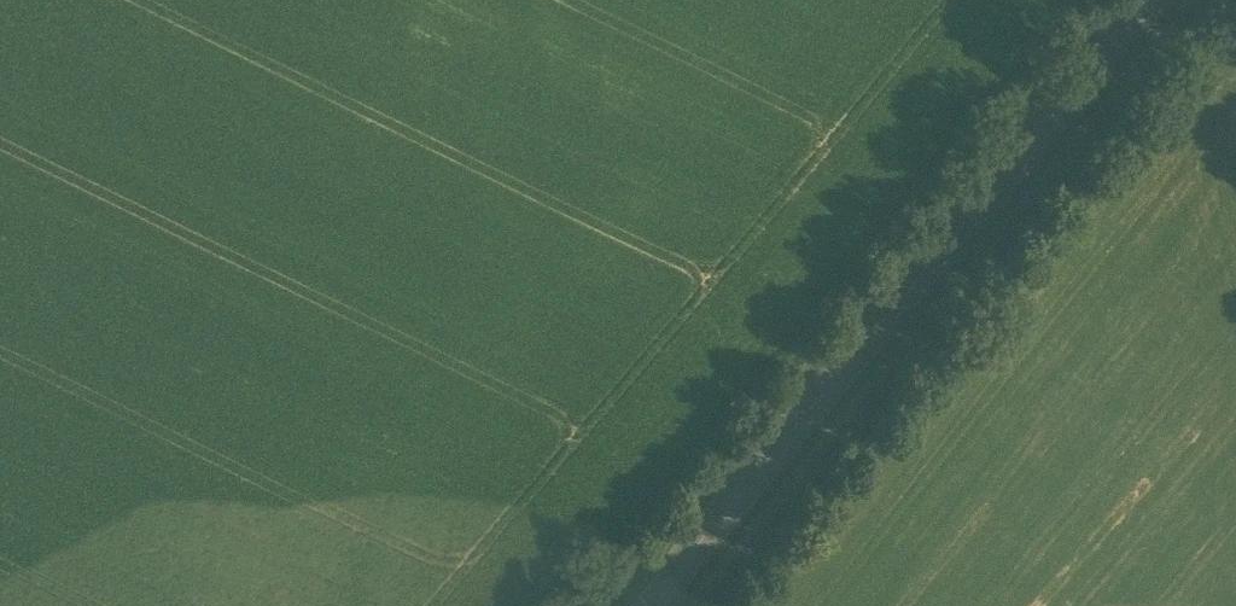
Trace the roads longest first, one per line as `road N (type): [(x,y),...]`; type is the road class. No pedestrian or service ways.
road 1 (primary): [(1150,0),(652,605)]

